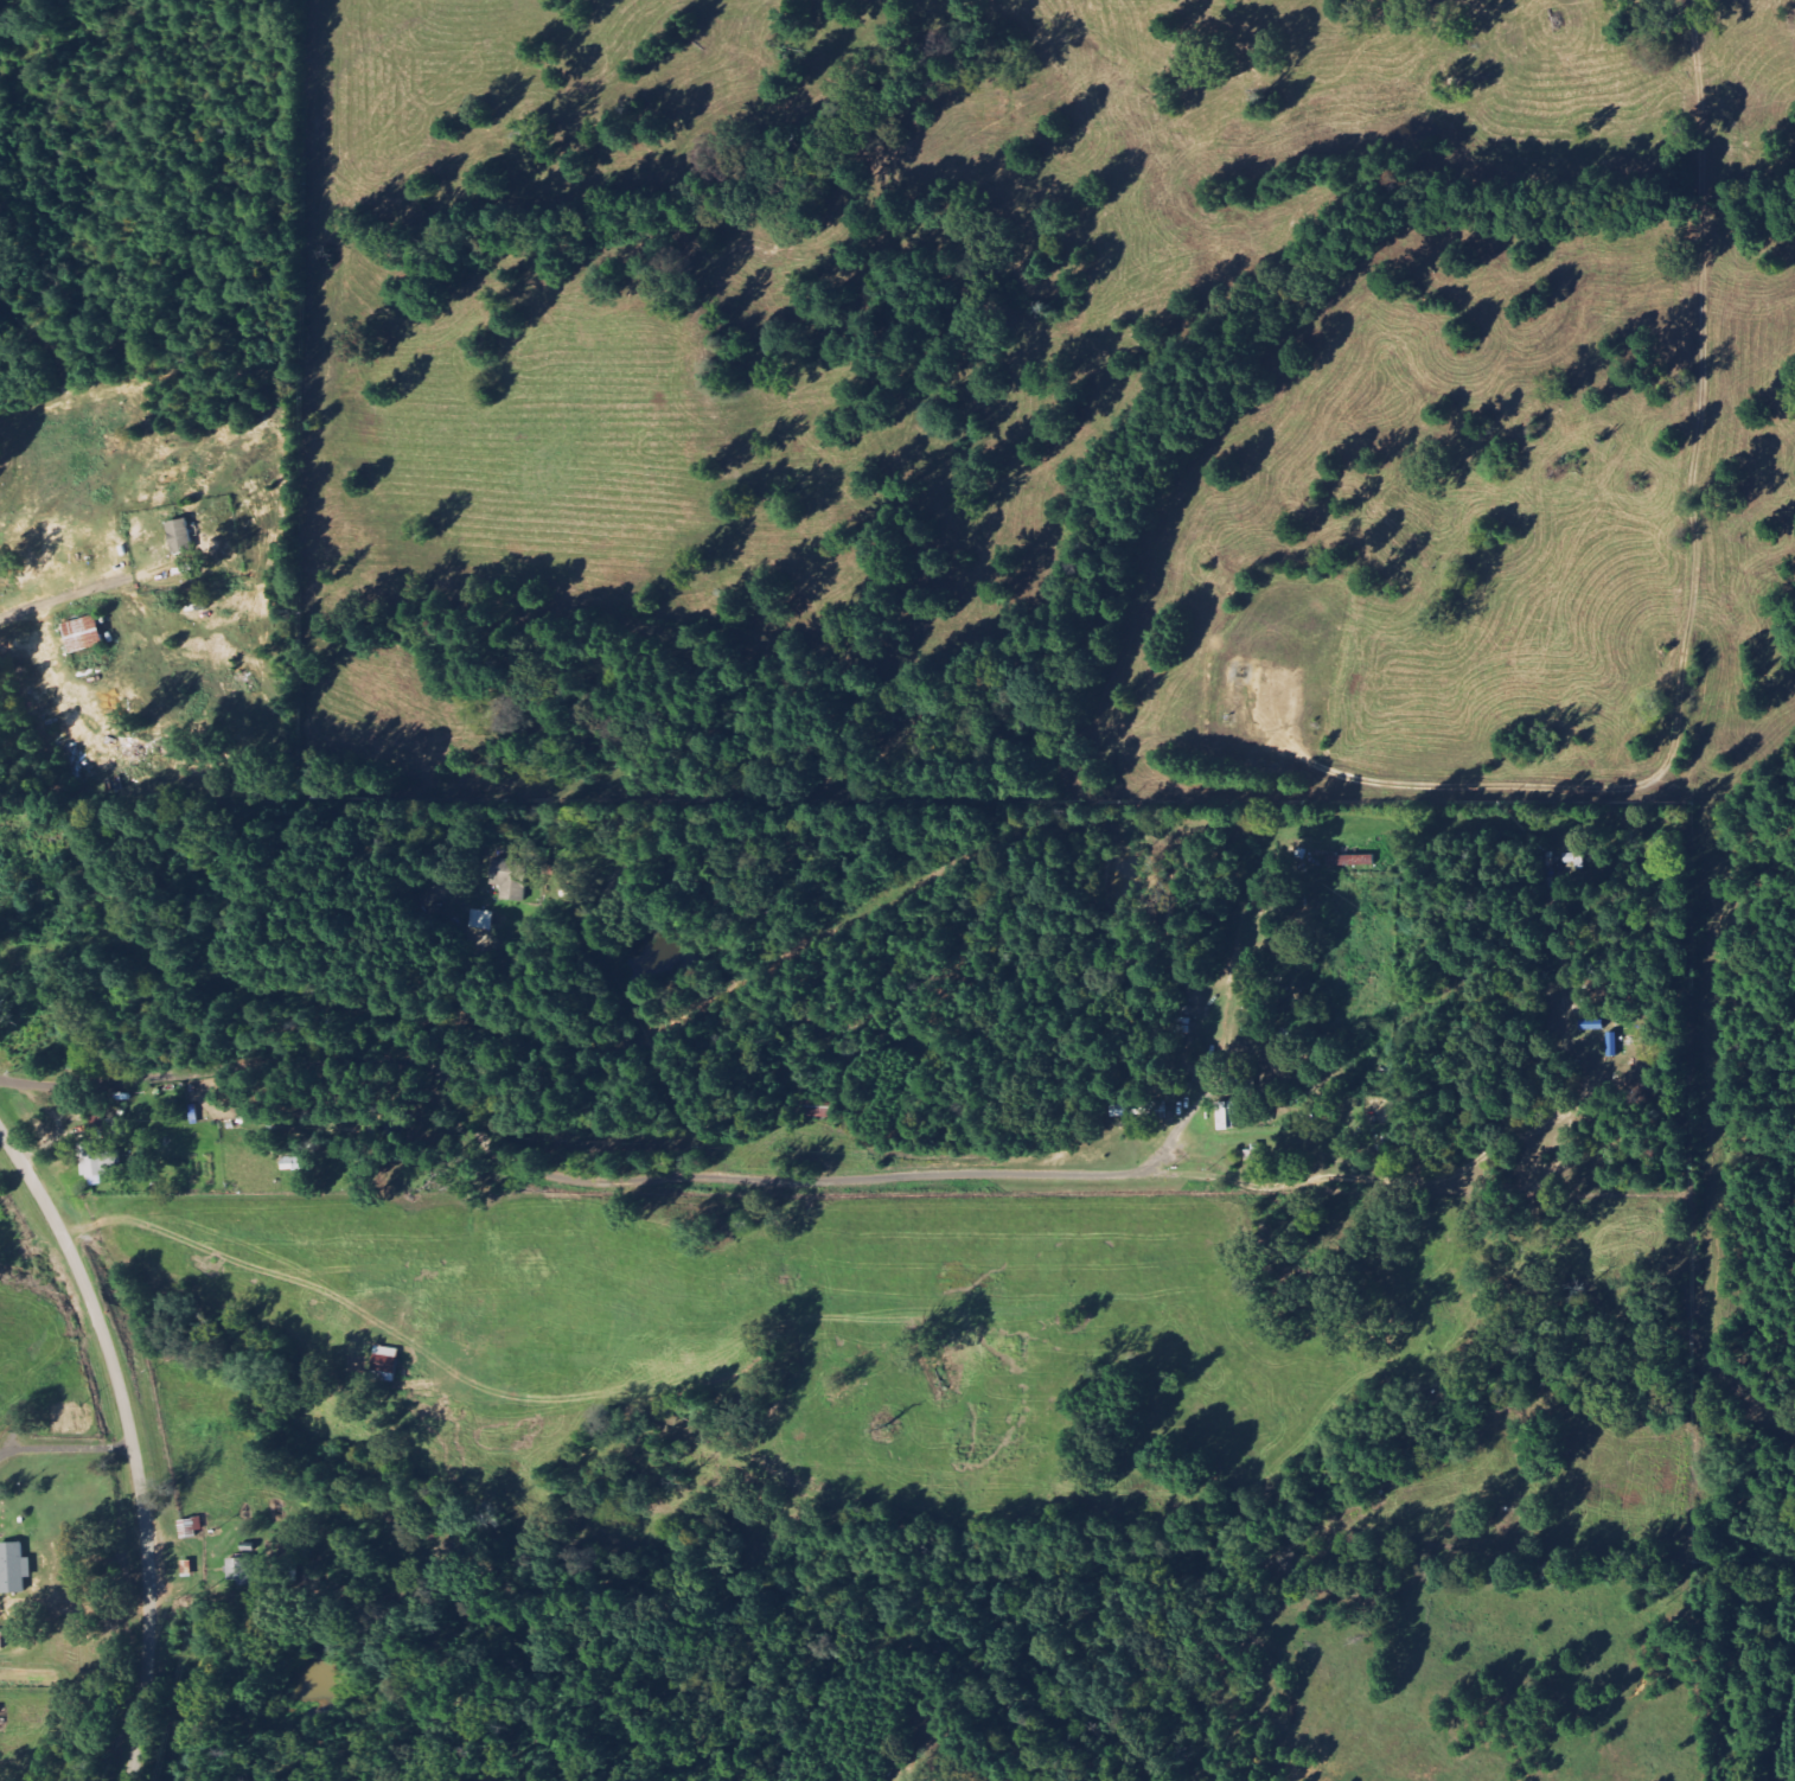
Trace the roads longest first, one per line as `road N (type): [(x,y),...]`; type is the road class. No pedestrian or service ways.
road 1 (residential): [(1246,960),(1216,1075),(1157,1161),(1120,1173),(800,1181),(549,1175),(494,1154),(432,1073),(401,1059),(298,1059),(55,1085),(0,1078)]
road 2 (residential): [(129,1780),(151,1596),(139,1472),(84,1278),(0,1129)]

